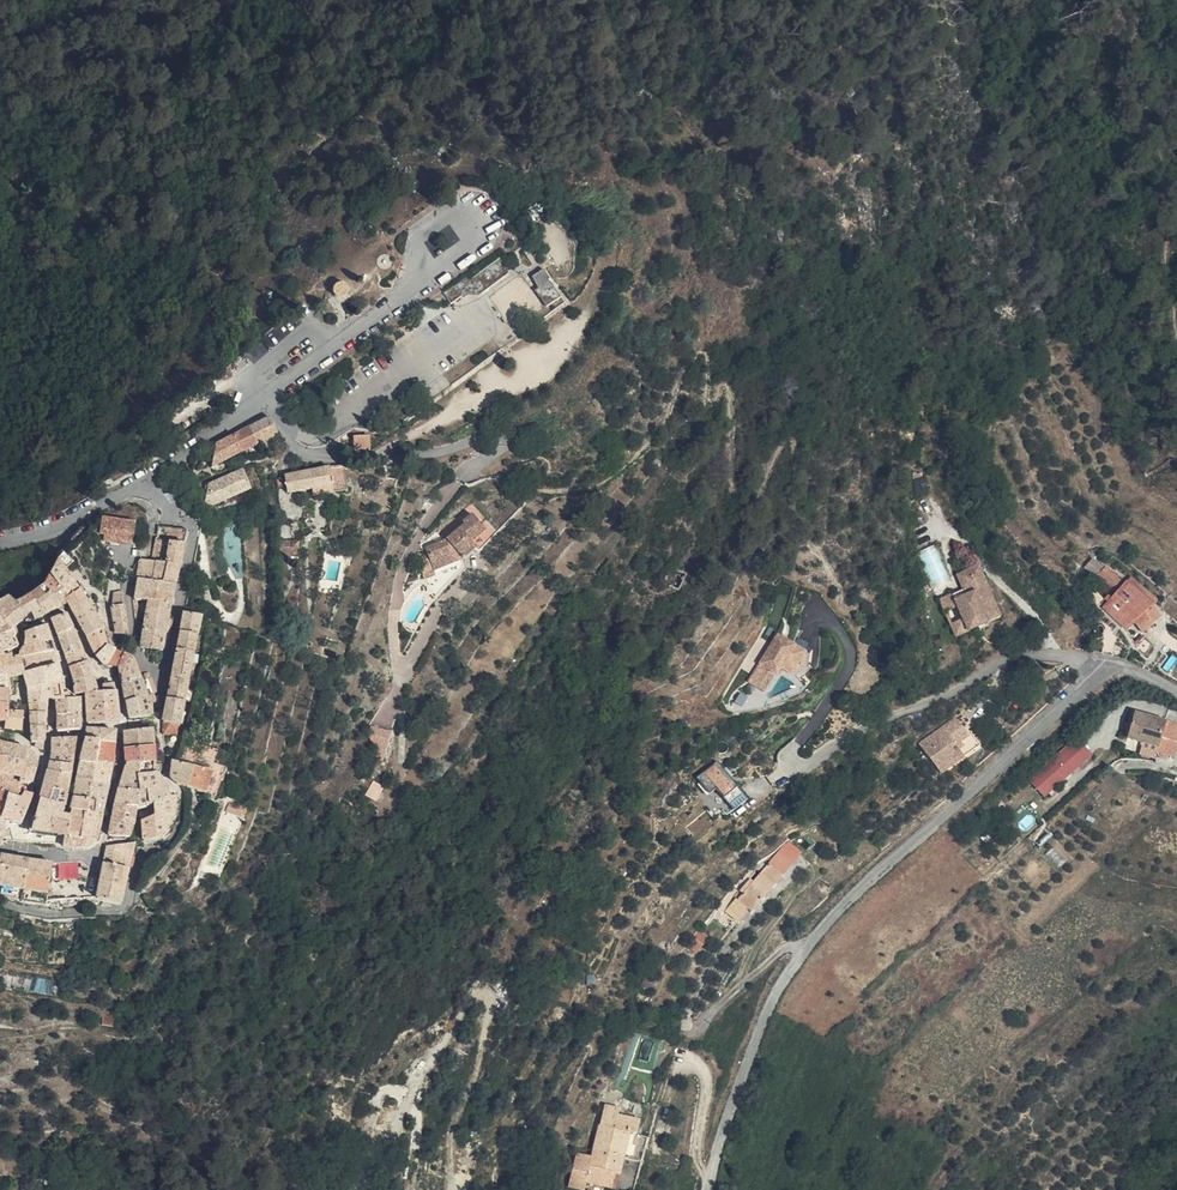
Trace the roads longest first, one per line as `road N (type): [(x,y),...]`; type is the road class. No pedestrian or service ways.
road 1 (unclassified): [(708,1189),(770,1010),(805,950),(1104,662)]
road 2 (residential): [(0,541),(74,516),(141,481),(194,532),(162,671),(138,652),(126,545)]
road 3 (residential): [(893,713),(1035,652),(1104,662)]
road 4 (residential): [(893,713),(798,767),(790,758),(801,742)]

